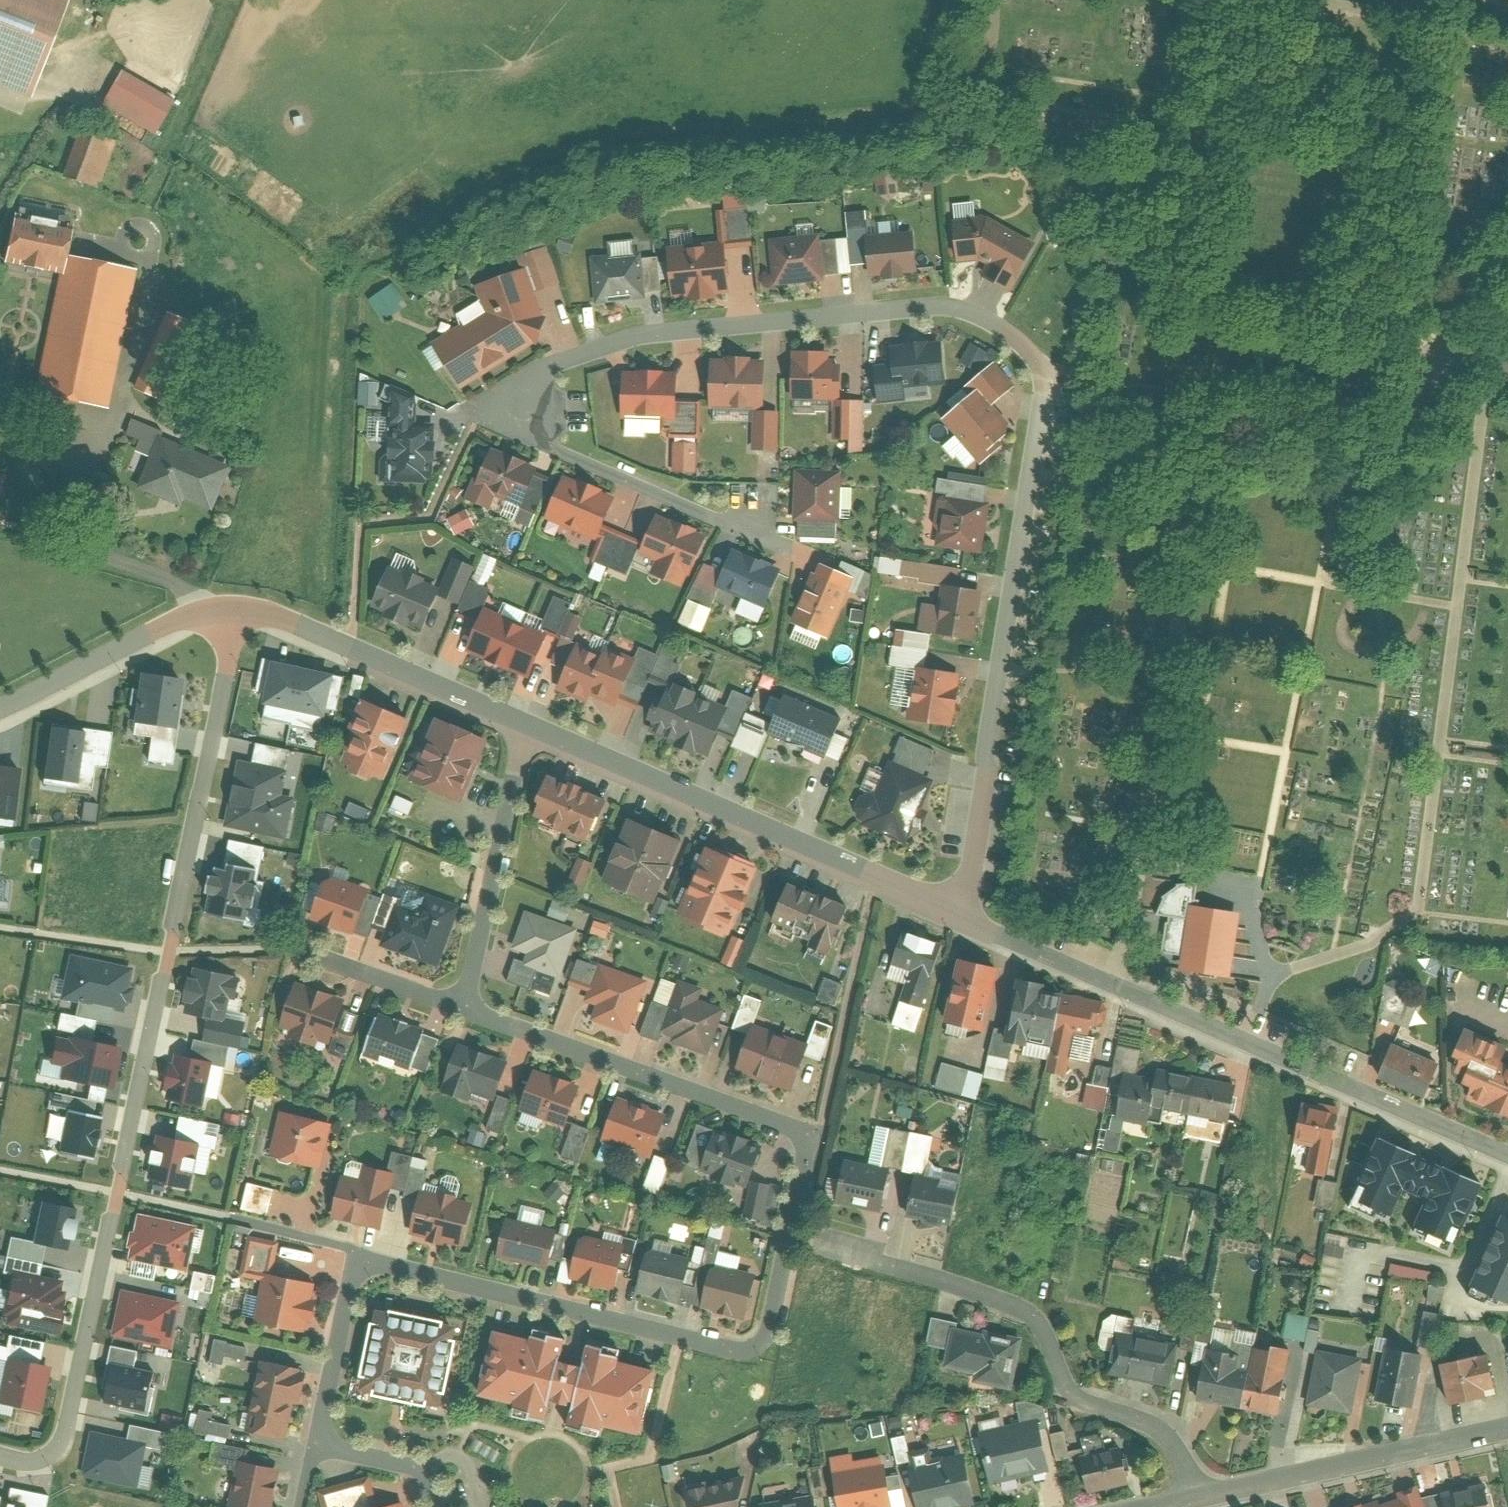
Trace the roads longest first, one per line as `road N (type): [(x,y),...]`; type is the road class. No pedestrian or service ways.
road 1 (residential): [(949,916),(1051,374),(1029,343),(990,319),(936,307),(650,334),(528,386),(521,412),(526,436),(699,512),(746,515)]
road 2 (residential): [(469,1007),(812,1137),(759,1340),(743,1351),(715,1345),(361,1250)]
road 3 (residential): [(0,1457),(22,1460),(45,1452),(74,1372),(229,655),(206,614)]
road 4 (residential): [(949,916),(1507,1157)]
road 5 (residential): [(816,1247),(1016,1305),(1068,1391),(1150,1425),(1177,1452),(1185,1497)]
road 6 (residential): [(533,725),(949,916)]
road 7 (residential): [(206,614),(256,617),(533,725)]
road 8 (residential): [(1507,1420),(1185,1497)]
road 9 (residential): [(533,725),(469,1007)]
road 10 (residential): [(0,703),(156,625),(206,614)]
road 11 (track): [(148,0),(87,22),(29,118),(0,149)]
road 12 (residential): [(361,1250),(321,1444)]
road 13 (residential): [(469,1007),(299,955)]
road 14 (residential): [(321,1444),(389,1453),(414,1466),(425,1506)]

